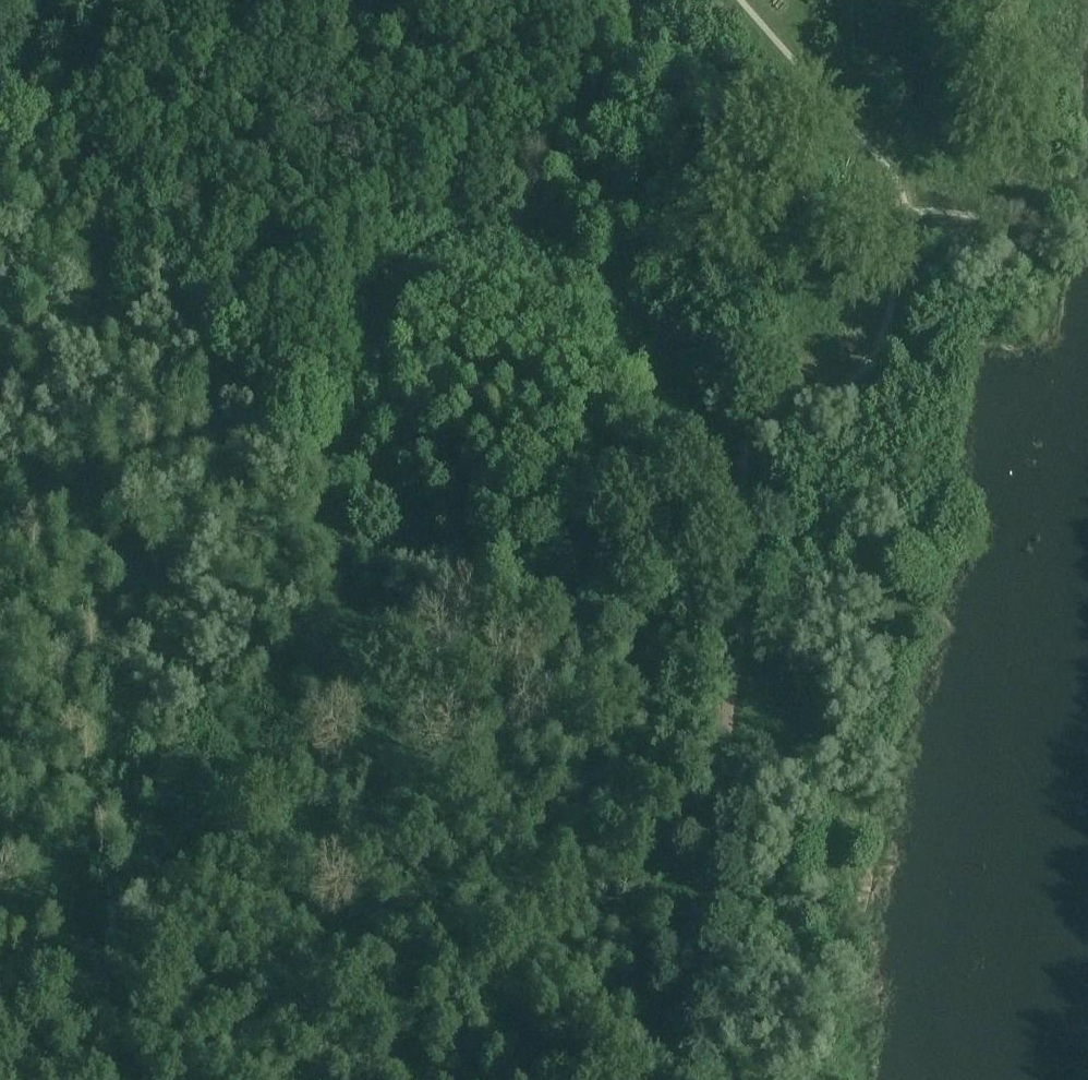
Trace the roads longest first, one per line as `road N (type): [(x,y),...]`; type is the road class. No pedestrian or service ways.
road 1 (unclassified): [(672,1079),(738,625),(725,490)]

